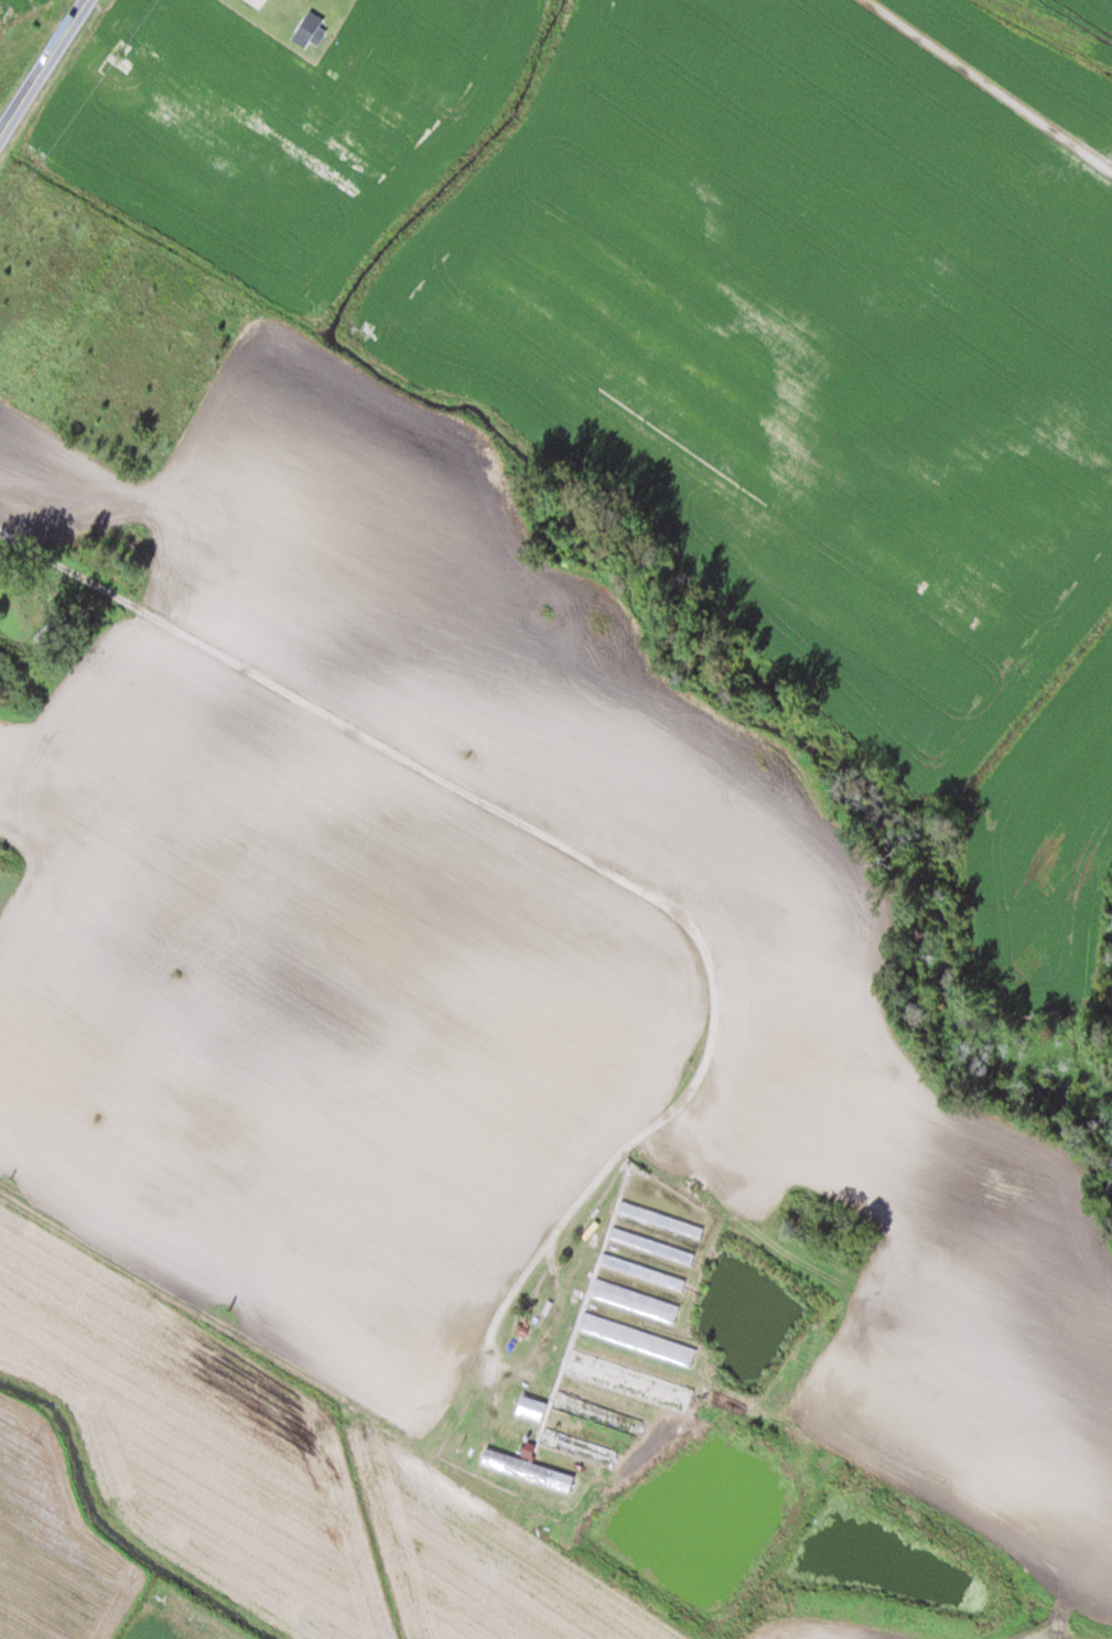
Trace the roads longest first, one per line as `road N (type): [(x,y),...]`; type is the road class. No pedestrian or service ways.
road 1 (primary): [(0,134),(86,0)]

